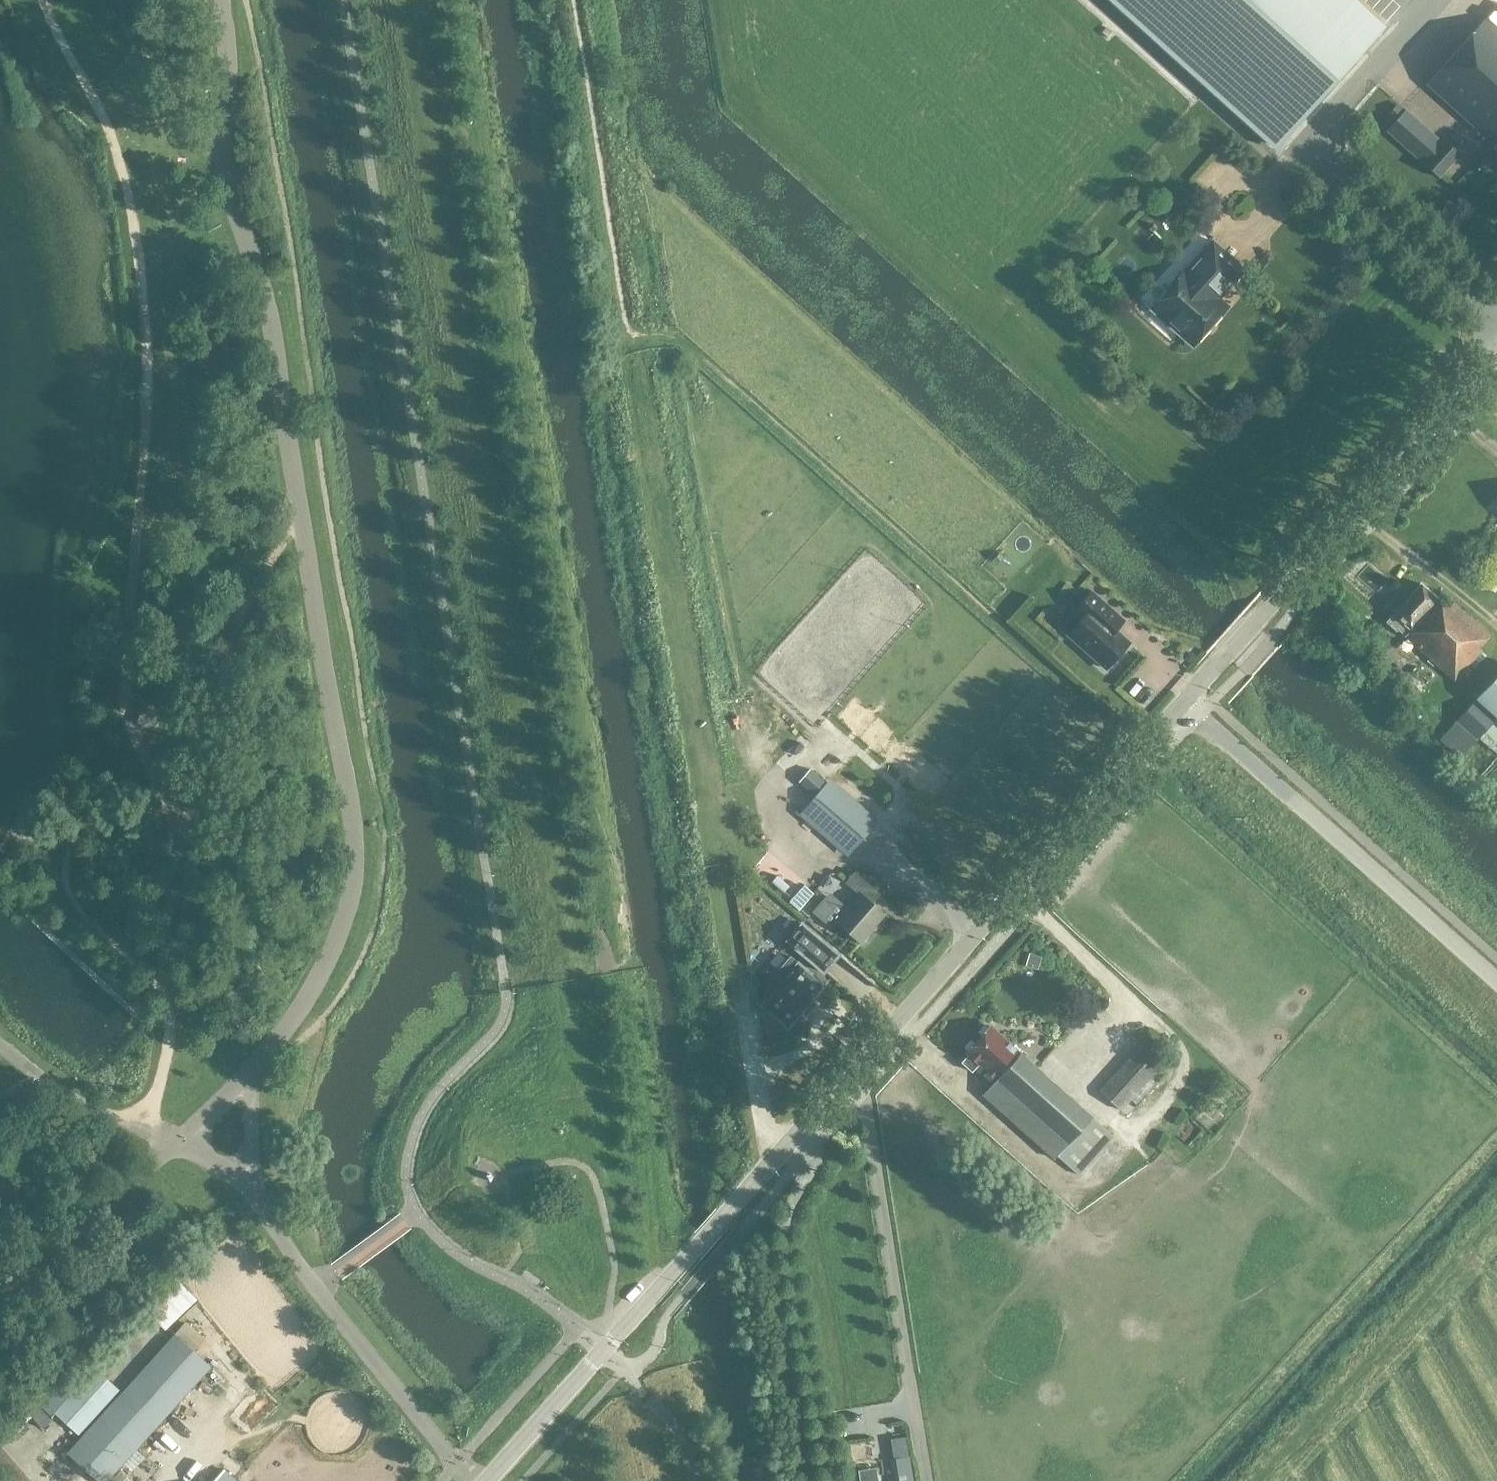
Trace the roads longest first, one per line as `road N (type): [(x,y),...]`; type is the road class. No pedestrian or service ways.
road 1 (tertiary): [(483,1480),(1180,706)]
road 2 (track): [(574,0),(629,333),(677,336),(1156,764)]
road 3 (tertiary): [(1180,706),(1496,352)]
road 4 (unclassified): [(1496,981),(1239,749),(1180,706)]

